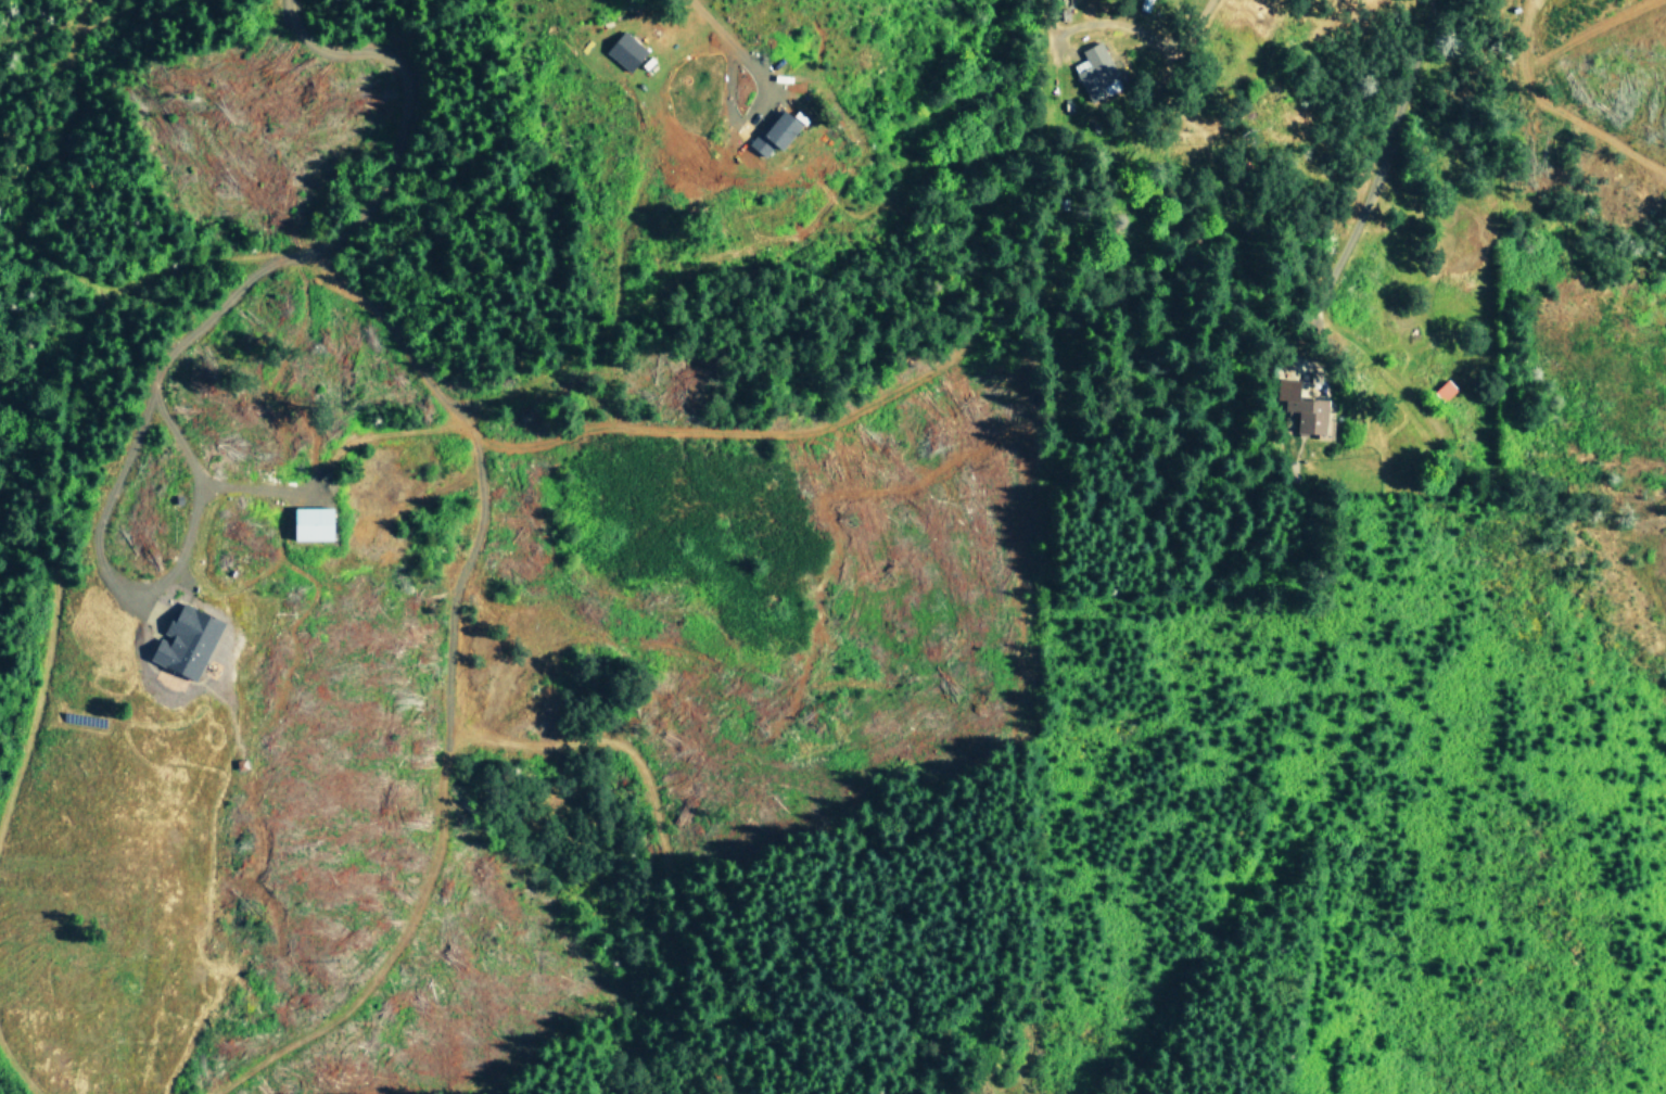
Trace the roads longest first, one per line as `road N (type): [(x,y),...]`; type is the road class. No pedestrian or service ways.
road 1 (track): [(290,0),(304,38),(329,54),(380,52),(402,64),(407,98),(393,175),(369,212),(321,251),(257,271),(160,358),(154,397)]
road 2 (track): [(154,397),(183,449),(193,488),(183,556),(165,577),(122,590),(99,562),(102,523),(154,397)]
road 3 (track): [(669,0),(714,51),(784,103)]

